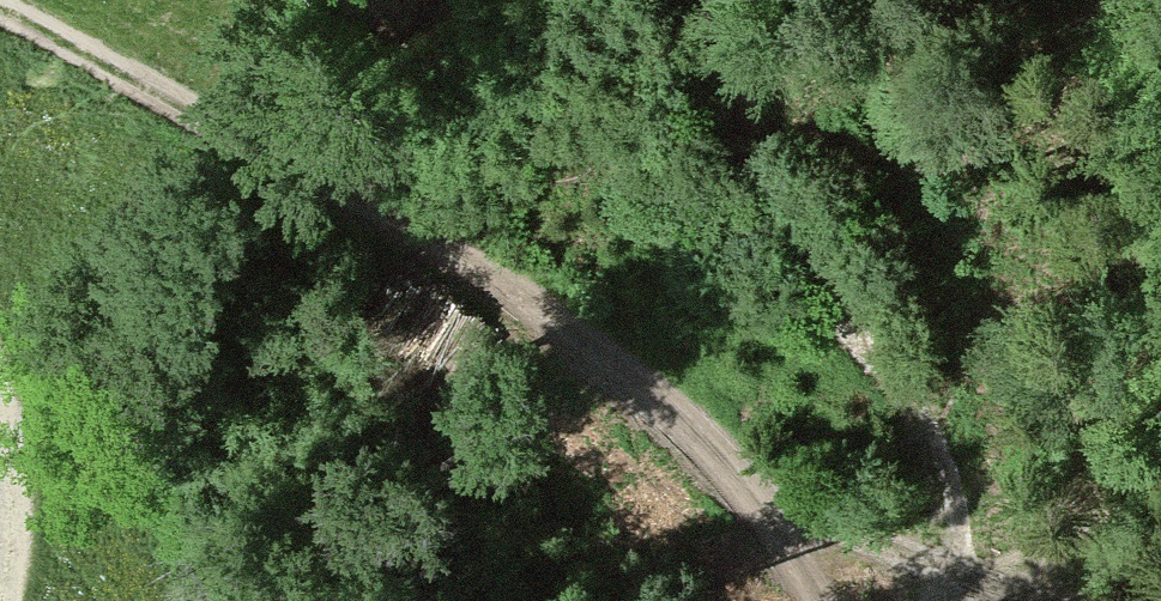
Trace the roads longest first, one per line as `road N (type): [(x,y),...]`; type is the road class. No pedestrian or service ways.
road 1 (track): [(827,600),(785,530),(736,470),(505,274),(0,7)]
road 2 (track): [(1072,526),(1138,240),(1145,0)]
road 3 (track): [(736,470),(971,587)]
road 4 (track): [(971,587),(1072,526),(1160,456)]
road 5 (track): [(0,409),(14,515),(0,568)]

